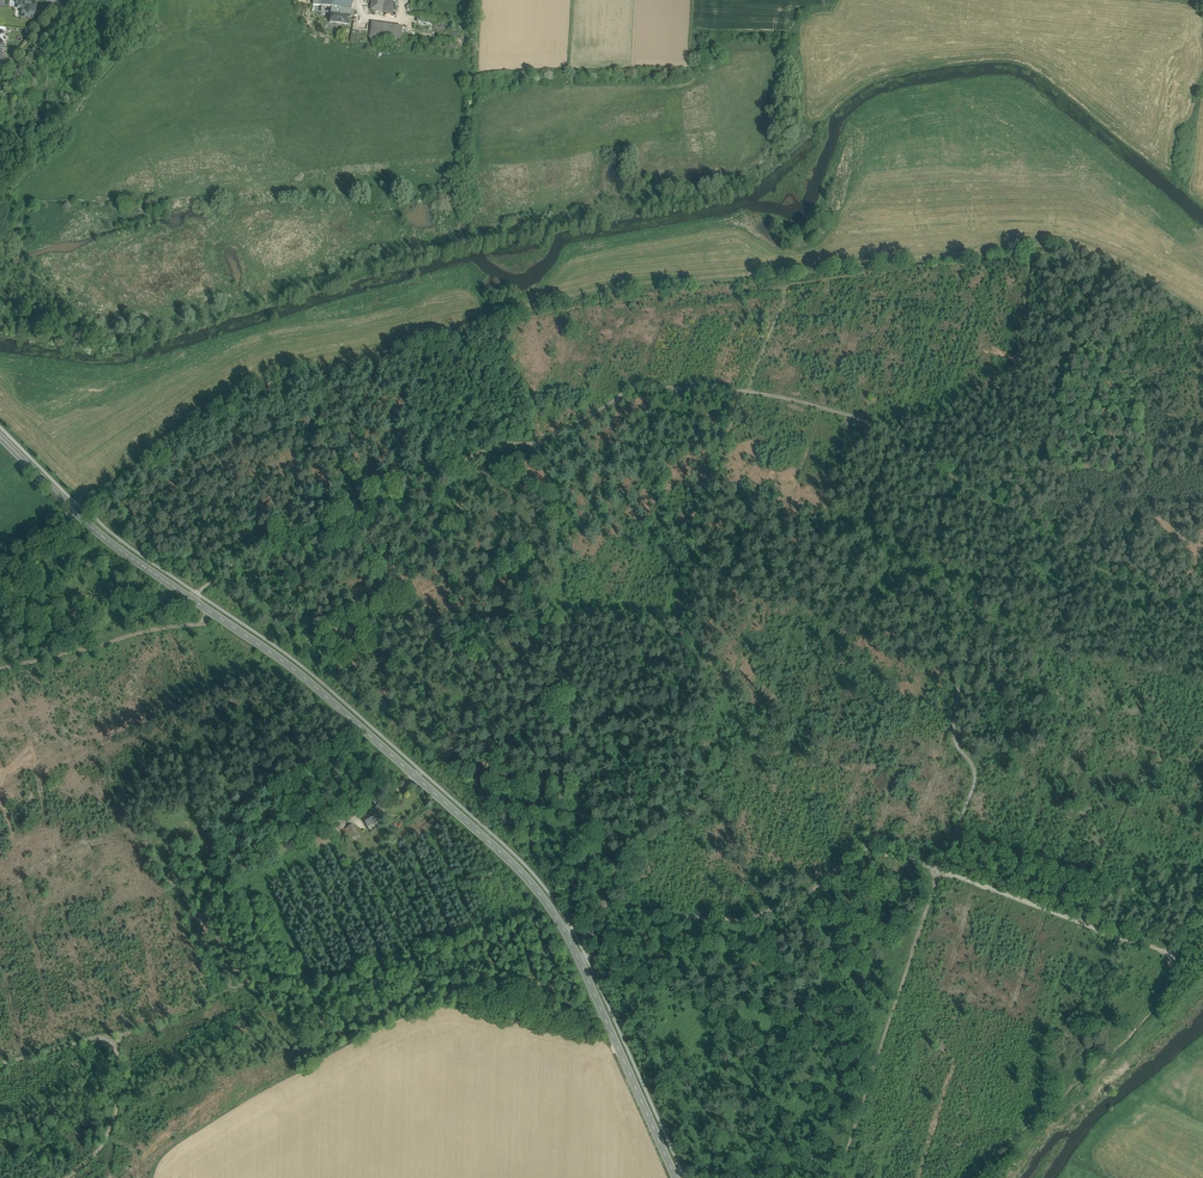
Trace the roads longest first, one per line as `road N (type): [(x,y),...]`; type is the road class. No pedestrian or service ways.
road 1 (tertiary): [(676,1177),(572,943),(514,864),(276,655),(125,554),(0,436)]
road 2 (track): [(1174,957),(1139,1027),(976,1177)]

